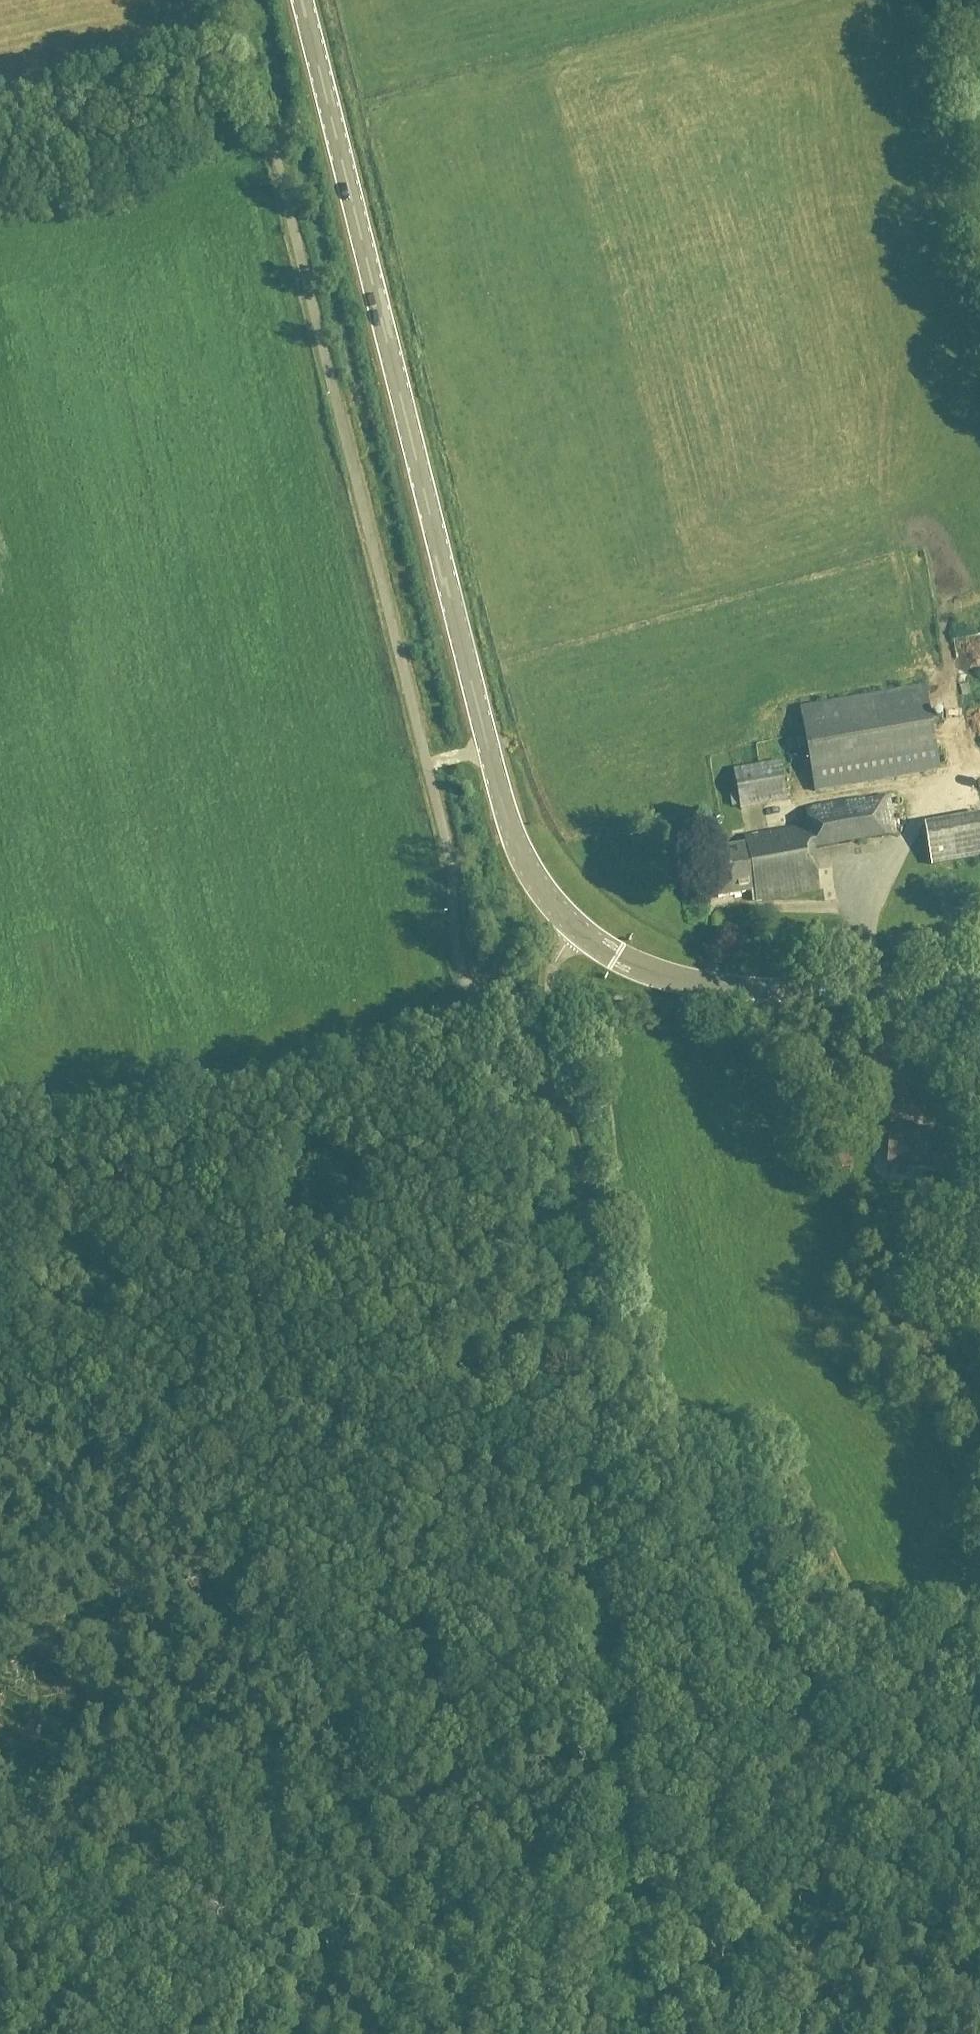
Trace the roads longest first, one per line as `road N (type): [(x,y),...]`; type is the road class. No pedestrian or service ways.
road 1 (secondary): [(979,1002),(842,997),(660,975),(590,940),(531,875),(515,845),(302,0)]
road 2 (track): [(653,2033),(615,1457),(637,1416),(553,1052),(549,997)]
road 3 (track): [(0,1142),(85,1181),(456,1129),(494,1093),(497,996)]

